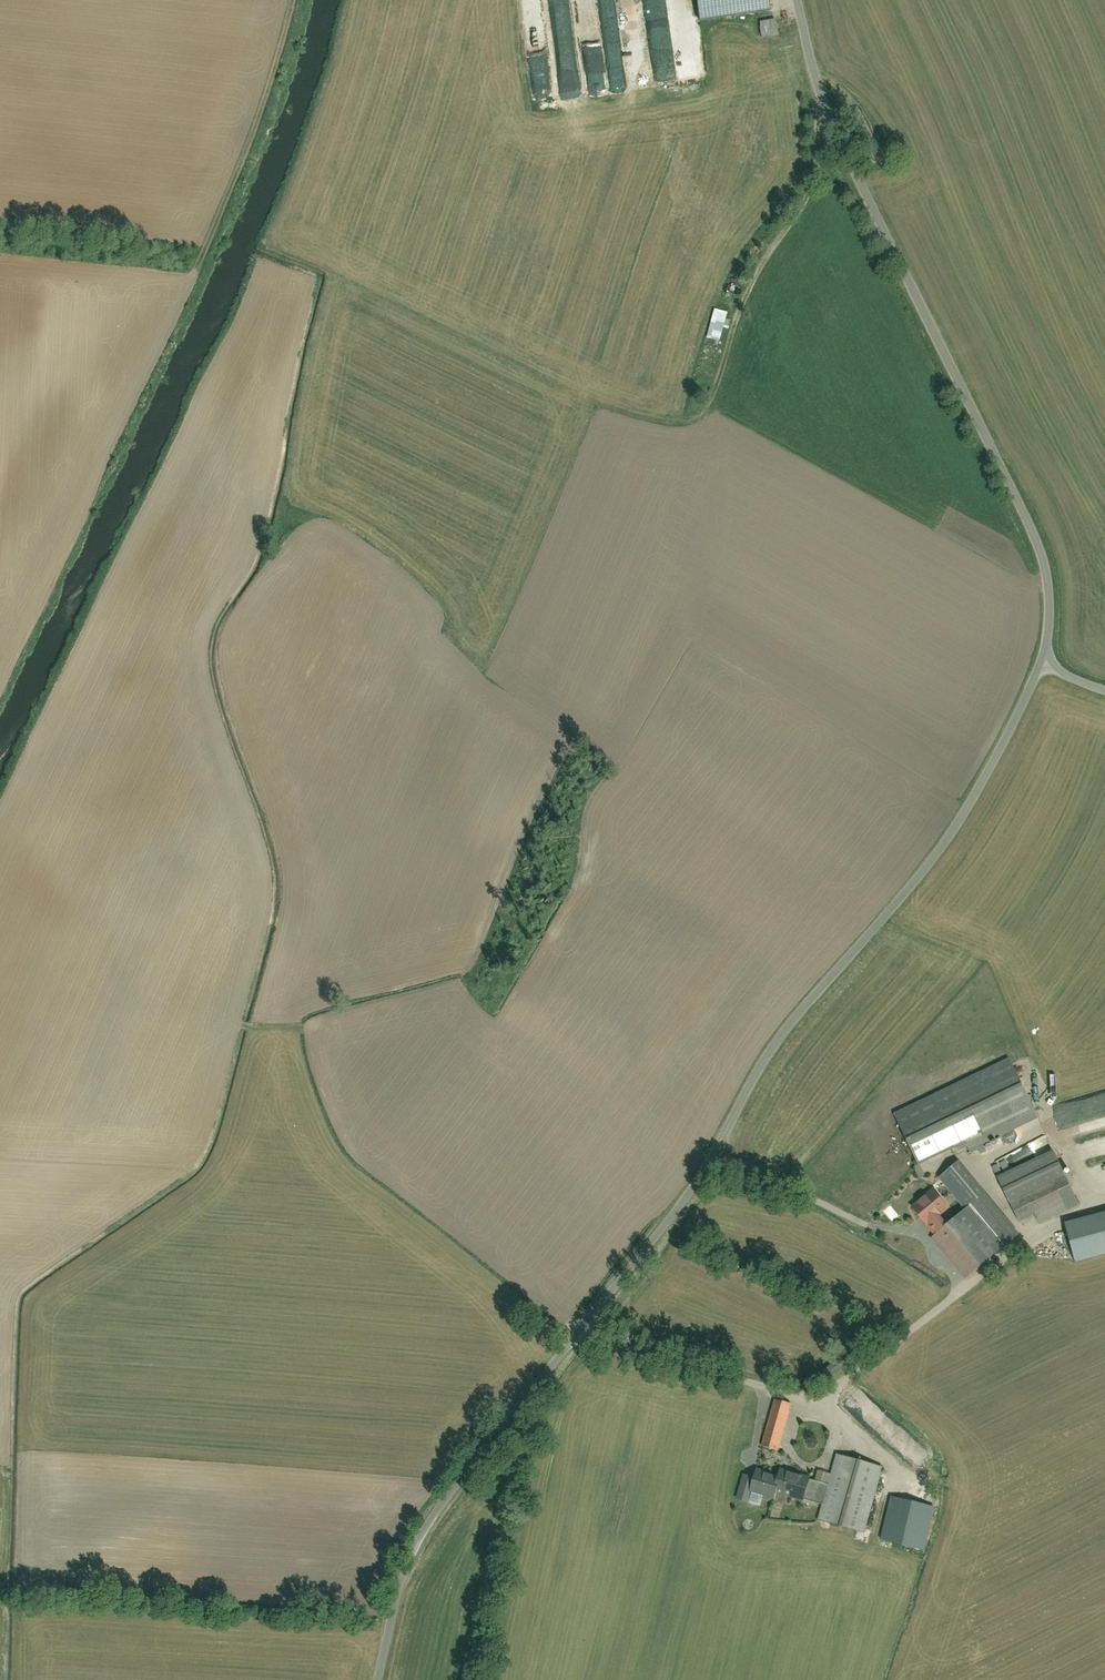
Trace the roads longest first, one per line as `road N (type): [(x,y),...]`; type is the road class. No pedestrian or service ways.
road 1 (residential): [(378,1679),(401,1583),(437,1510),(691,1190),(765,1058),(964,814),(1044,664)]
road 2 (residential): [(1044,664),(1050,619),(1039,552),(827,117),(794,0)]

